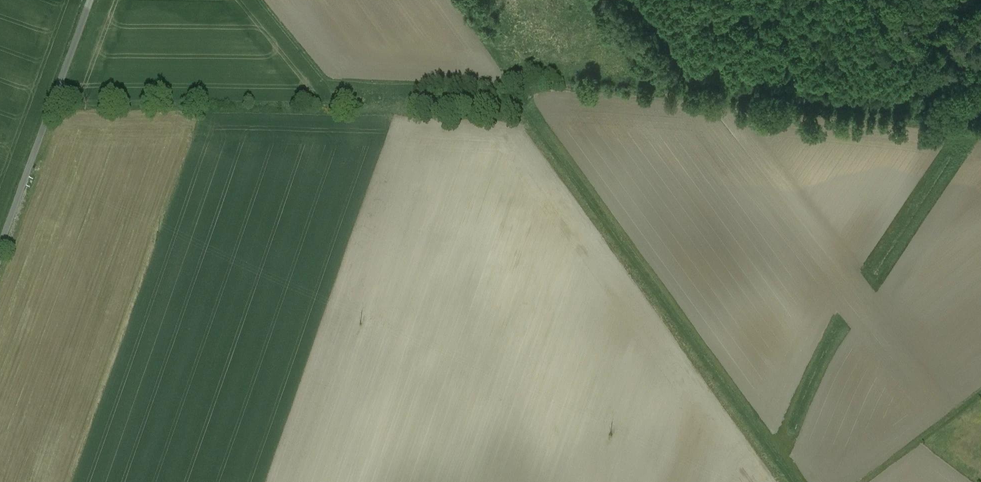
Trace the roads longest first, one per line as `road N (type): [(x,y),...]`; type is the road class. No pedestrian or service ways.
road 1 (unclassified): [(92,0),(0,249)]

